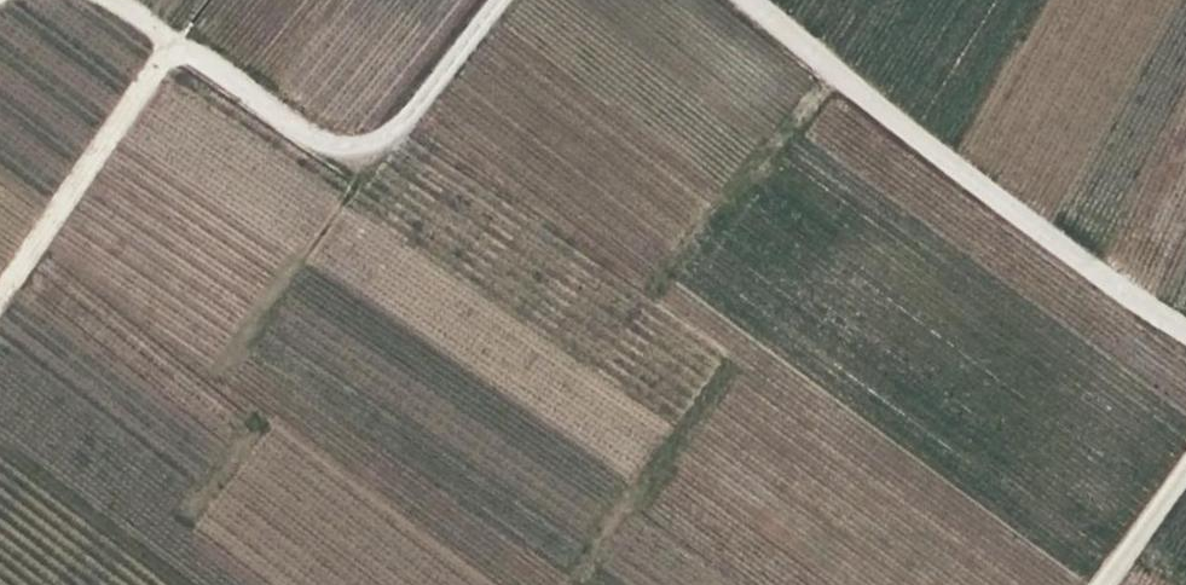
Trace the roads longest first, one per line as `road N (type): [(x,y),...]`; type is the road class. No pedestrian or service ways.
road 1 (track): [(1185,331),(1037,227),(747,0)]
road 2 (track): [(503,0),(405,125),(380,142),(343,151),(315,141),(114,0)]
road 3 (track): [(0,297),(176,44)]
road 4 (track): [(1103,584),(1185,474)]

